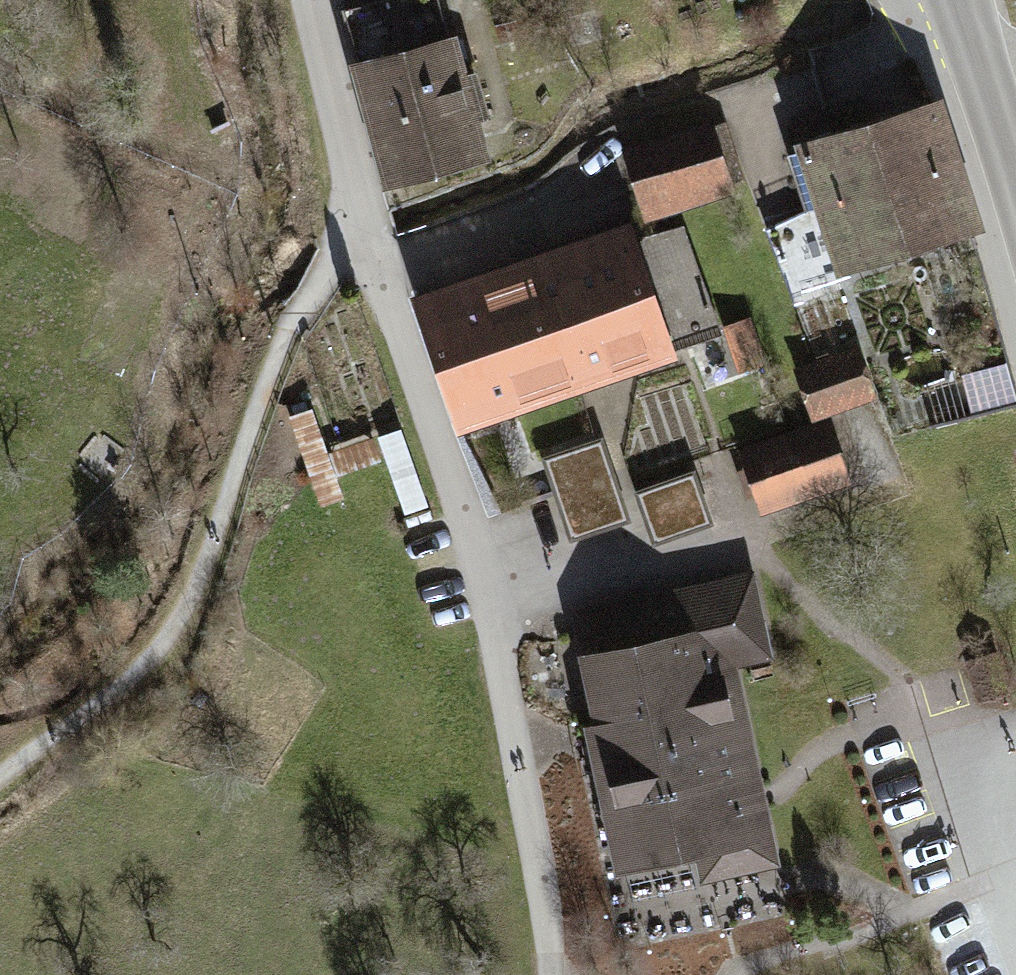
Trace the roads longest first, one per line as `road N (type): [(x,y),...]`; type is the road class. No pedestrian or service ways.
road 1 (residential): [(311,0),(382,271),(488,596),(740,553)]
road 2 (track): [(0,778),(109,700),(159,651),(196,591),(283,335),(369,226)]
road 3 (track): [(488,596),(550,974)]
road 4 (secondary): [(956,0),(1015,180)]

